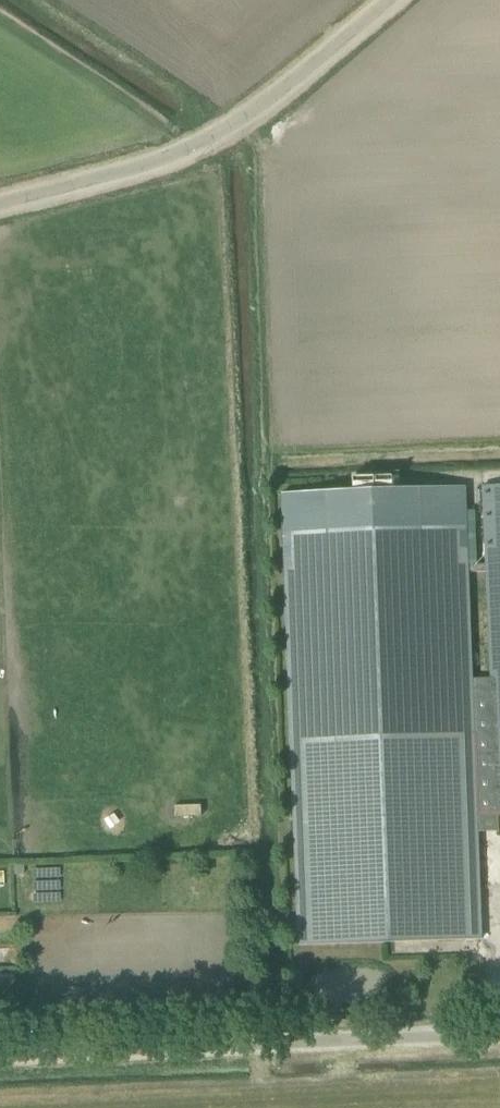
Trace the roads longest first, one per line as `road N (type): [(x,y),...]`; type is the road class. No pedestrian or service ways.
road 1 (unclassified): [(0,1056),(499,1033)]
road 2 (unclassified): [(0,201),(153,166),(236,123),(391,0)]

